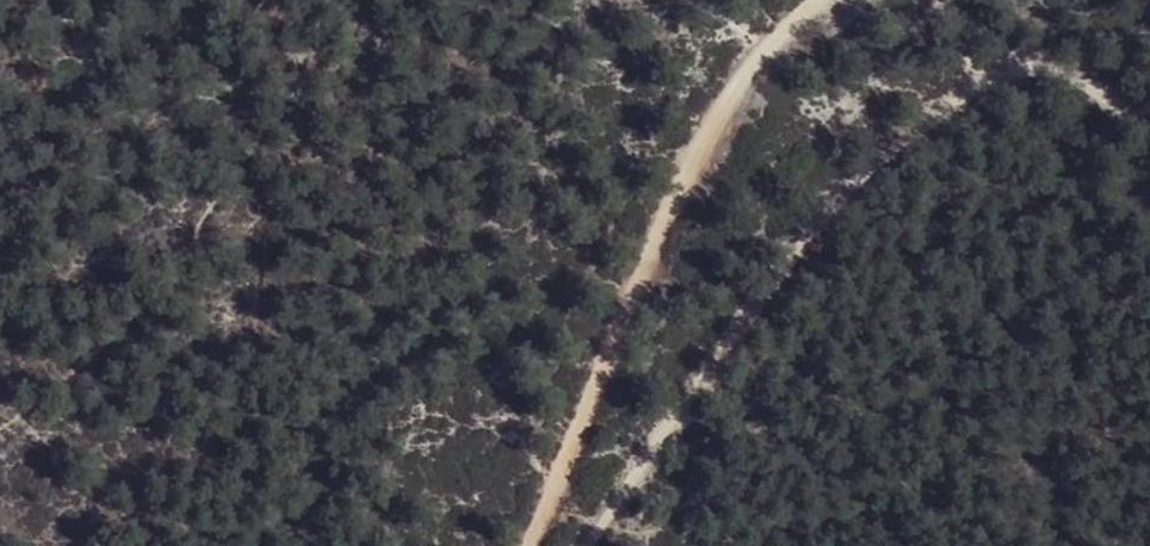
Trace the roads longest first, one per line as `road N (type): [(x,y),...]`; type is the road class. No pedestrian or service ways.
road 1 (track): [(1149,127),(1103,94),(1045,69),(961,88),(850,182),(703,368),(588,545)]
road 2 (track): [(532,545),(710,130),(827,0)]

